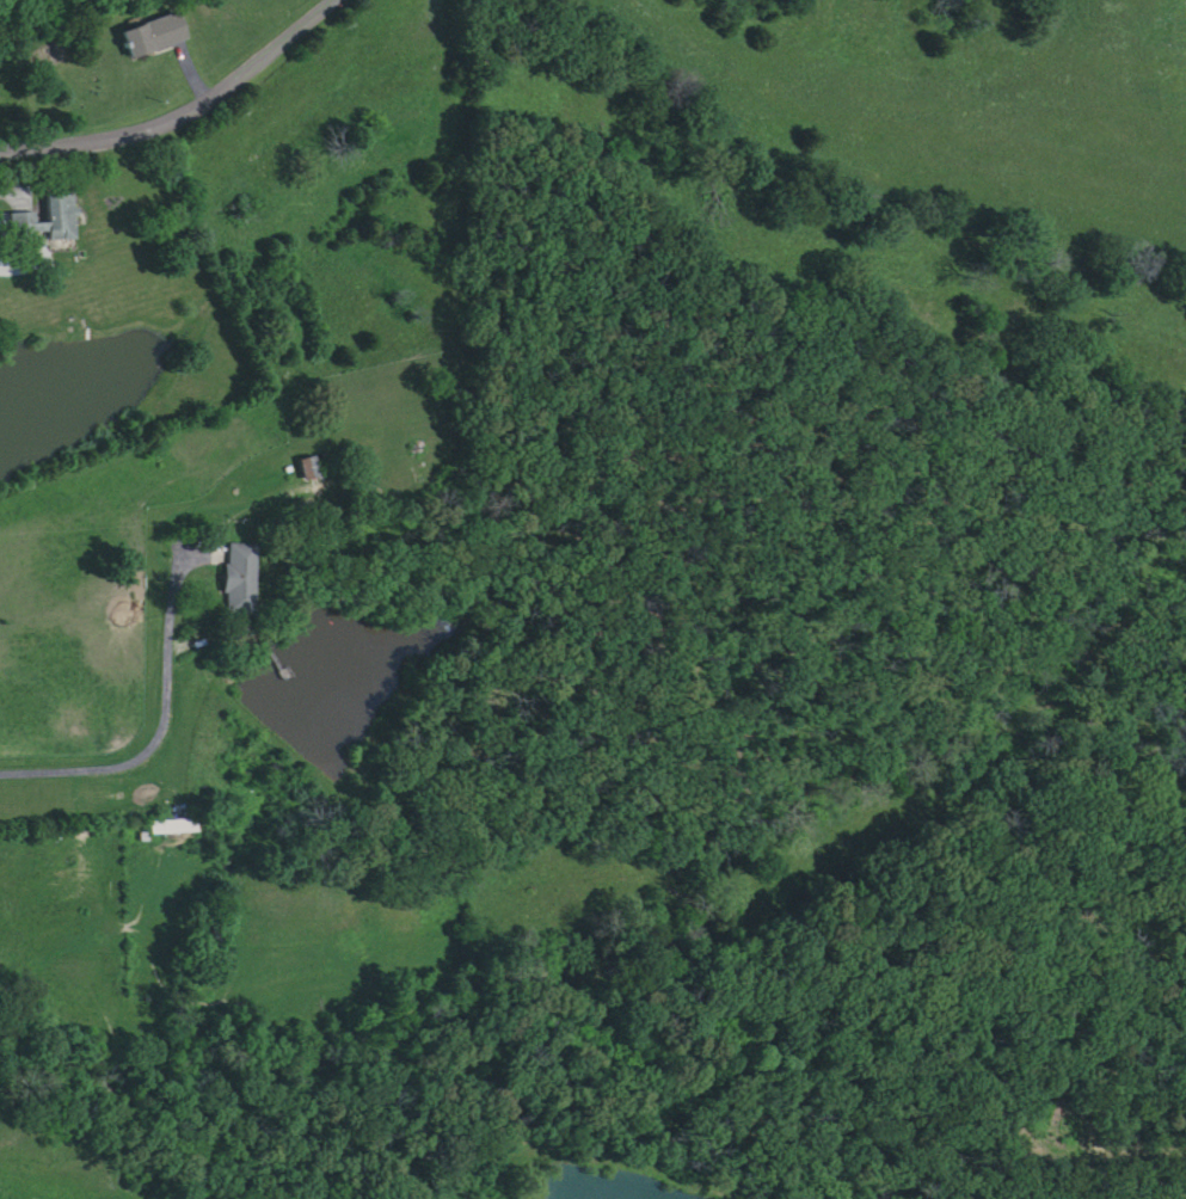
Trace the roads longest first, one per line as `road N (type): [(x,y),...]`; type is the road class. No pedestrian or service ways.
road 1 (track): [(609,0),(744,91),(869,142),(1053,199),(1185,230)]
road 2 (residential): [(340,0),(213,104),(172,125),(0,154)]

